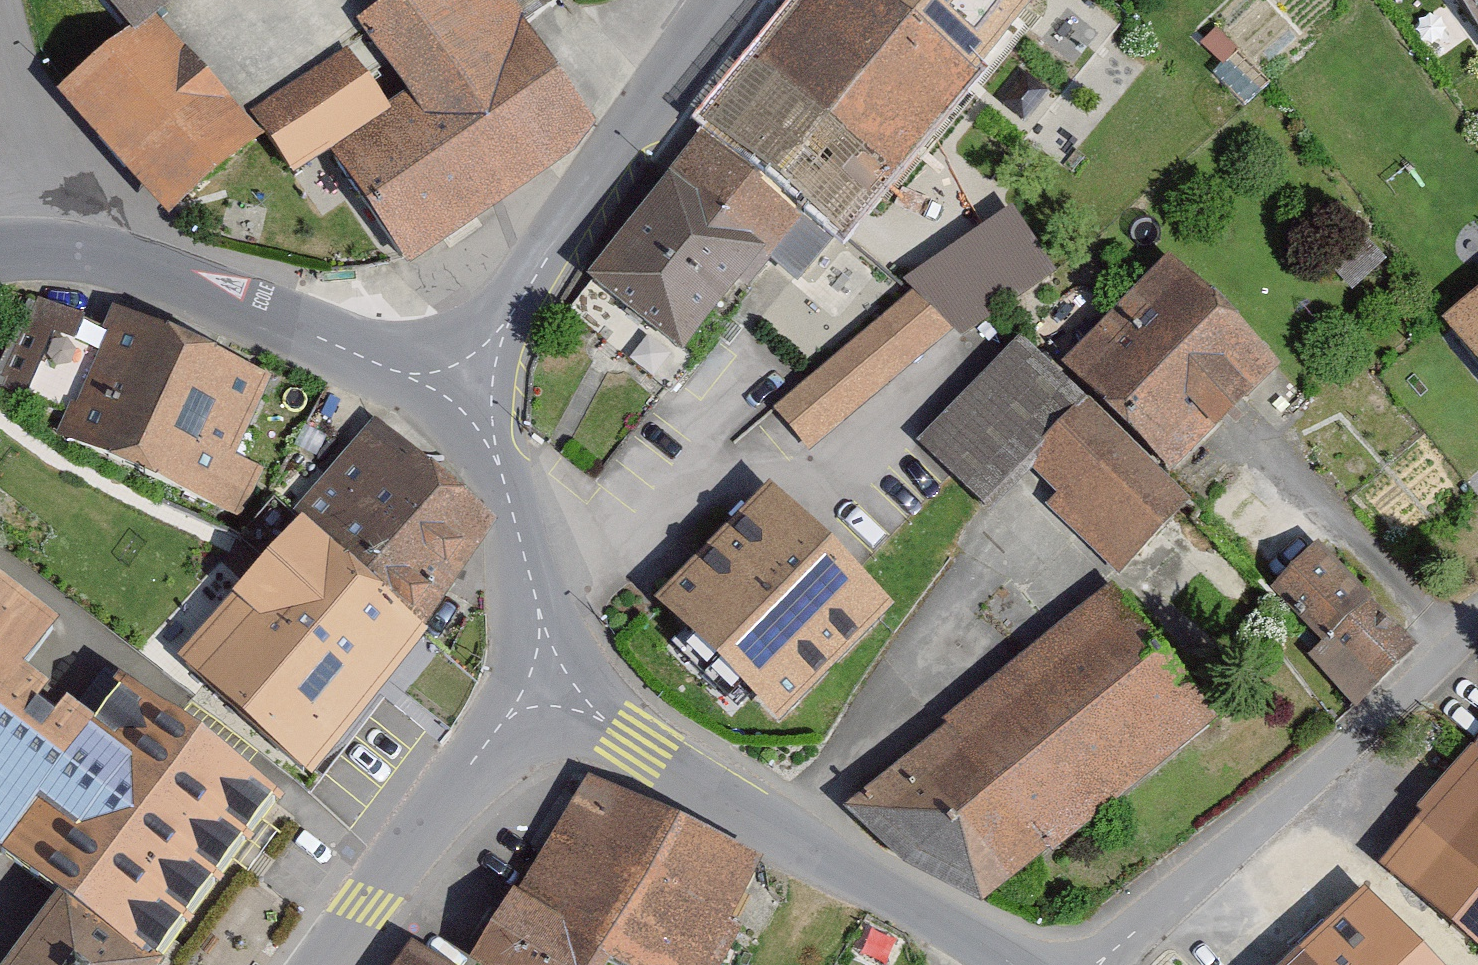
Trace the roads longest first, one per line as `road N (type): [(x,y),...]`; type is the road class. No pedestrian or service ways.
road 1 (tertiary): [(1014,964),(544,683)]
road 2 (residential): [(1477,633),(1097,964)]
road 3 (tertiary): [(460,400),(93,249),(0,246)]
road 4 (tertiary): [(736,0),(570,223),(460,400)]
road 5 (tertiary): [(544,683),(329,964)]
road 6 (tertiary): [(544,683),(529,558),(460,400)]

